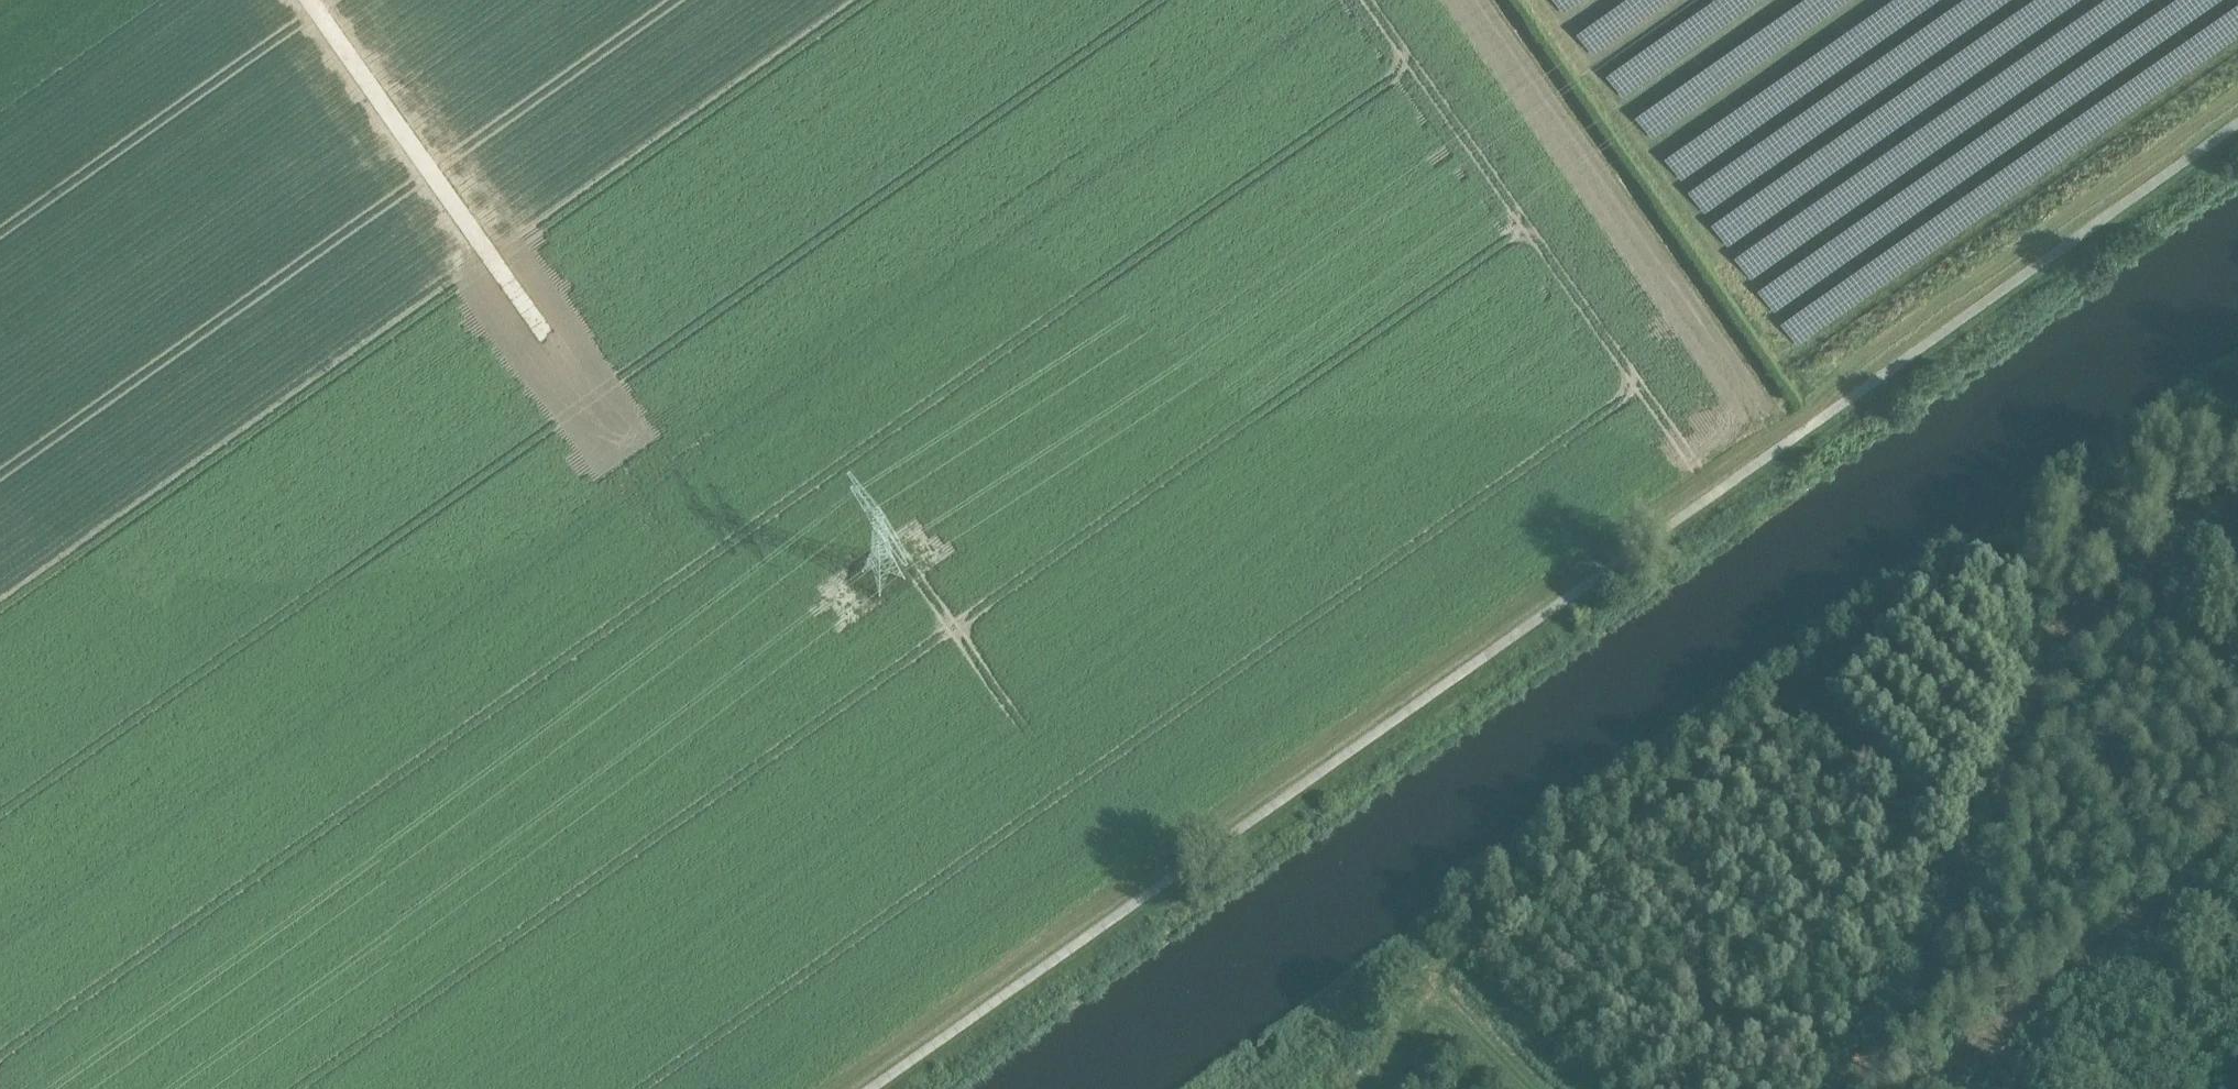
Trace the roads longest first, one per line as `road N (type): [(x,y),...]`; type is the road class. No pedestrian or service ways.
road 1 (track): [(1394,1088),(1429,973),(1492,917),(2022,549),(2237,412)]
road 2 (track): [(2039,538),(2044,629),(2004,745),(1962,825),(1939,904),(1873,1019),(1809,1088)]
road 3 (track): [(553,345),(309,0)]
road 4 (track): [(1544,1088),(1429,973)]

